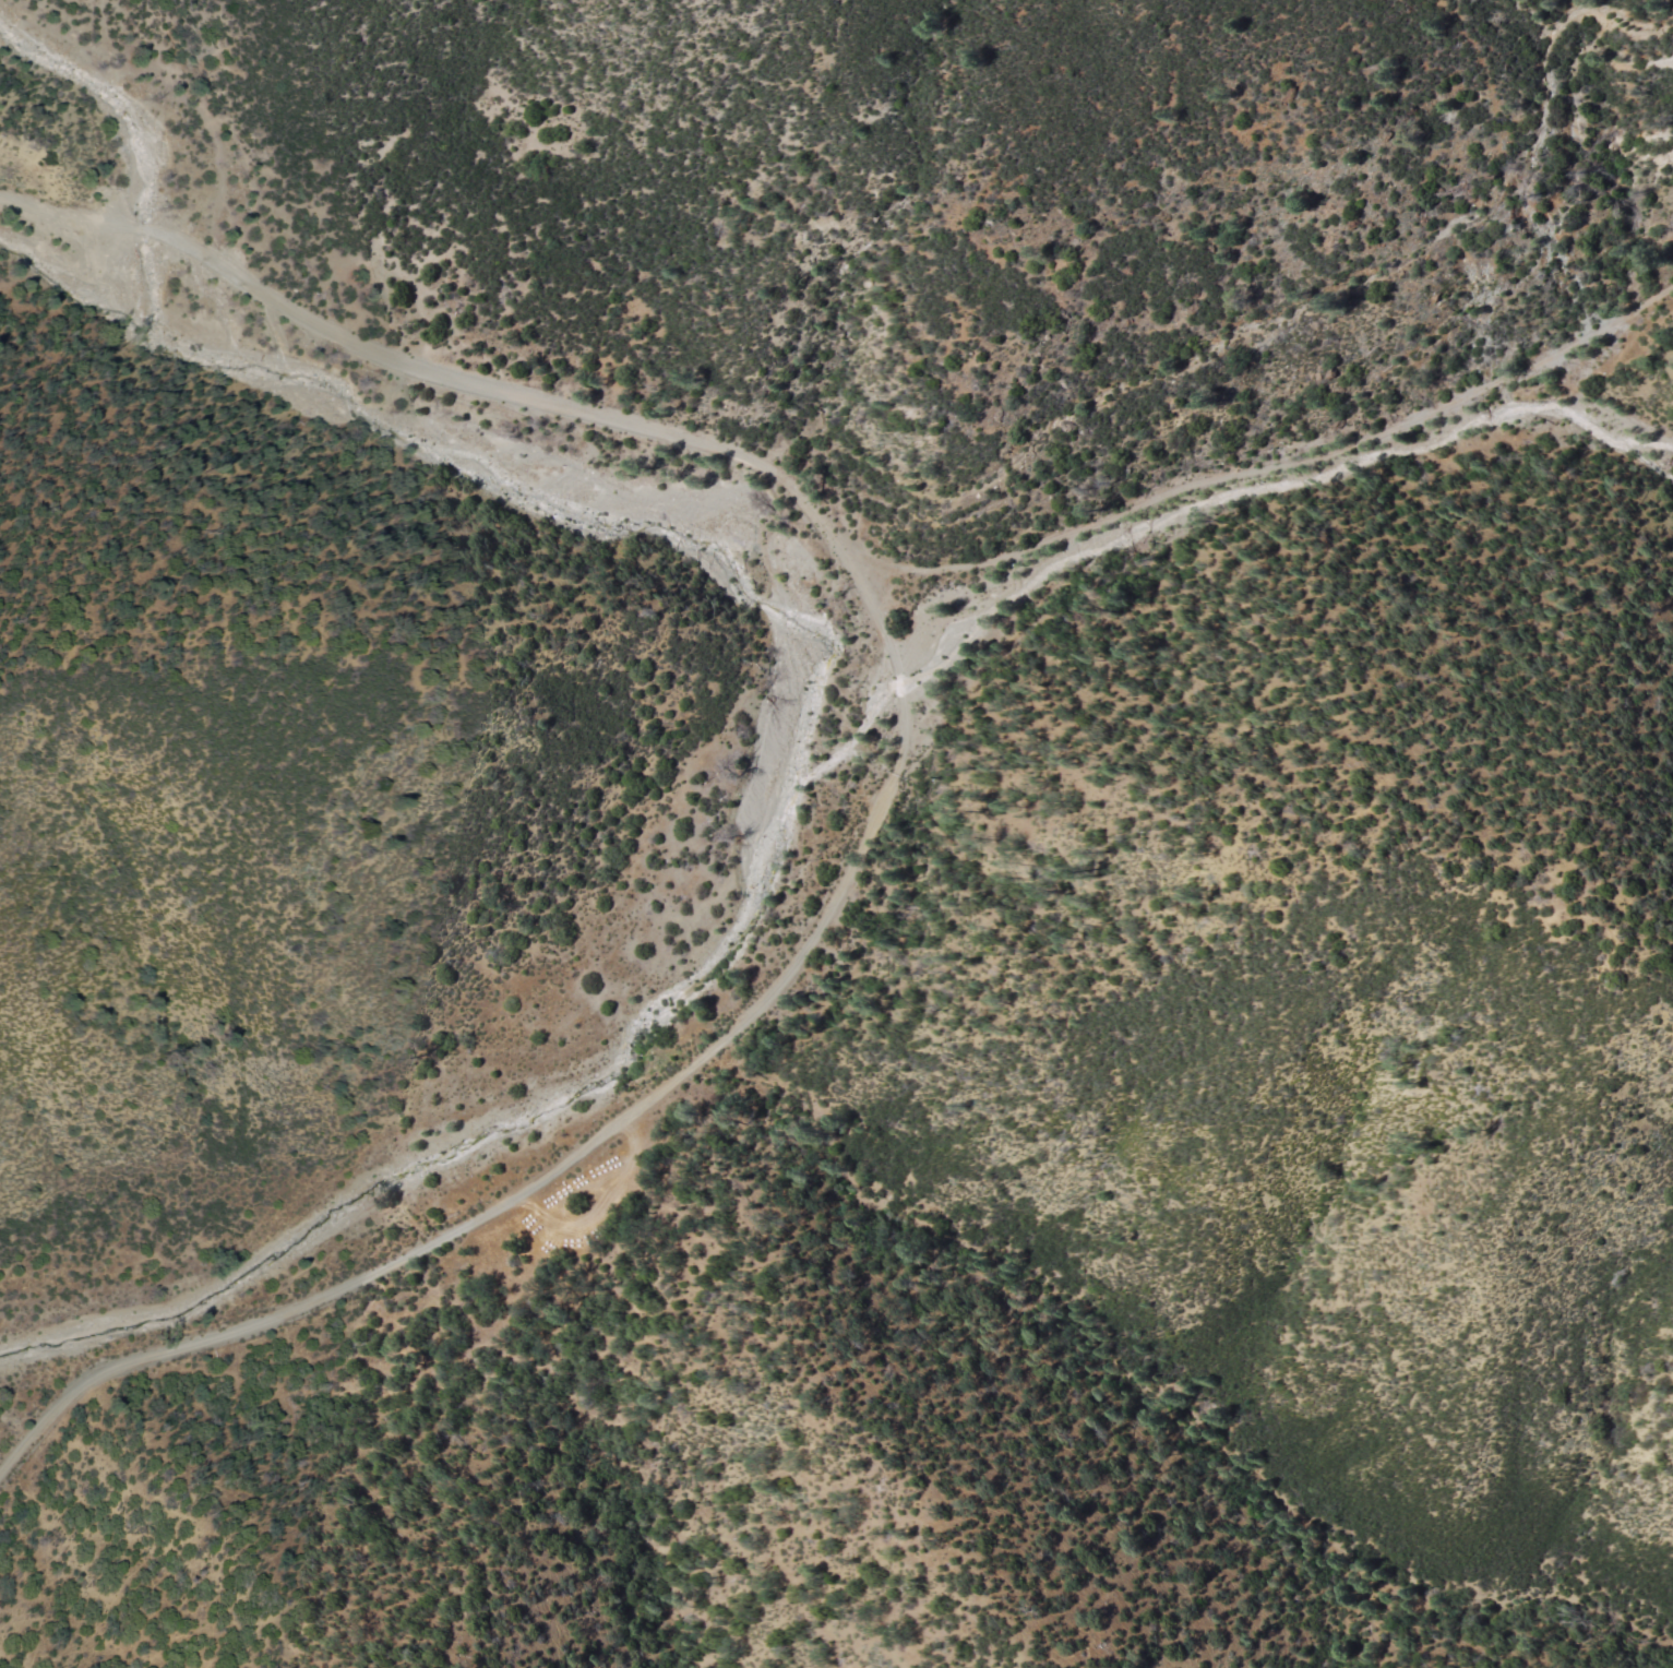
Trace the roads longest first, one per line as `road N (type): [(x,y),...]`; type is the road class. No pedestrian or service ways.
road 1 (residential): [(0,256),(131,269),(706,482),(824,540),(908,714),(904,770),(856,871),(620,1119),(419,1277),(96,1382),(0,1478)]
road 2 (track): [(885,656),(1091,549),(1194,520),(1507,395),(1672,289)]

